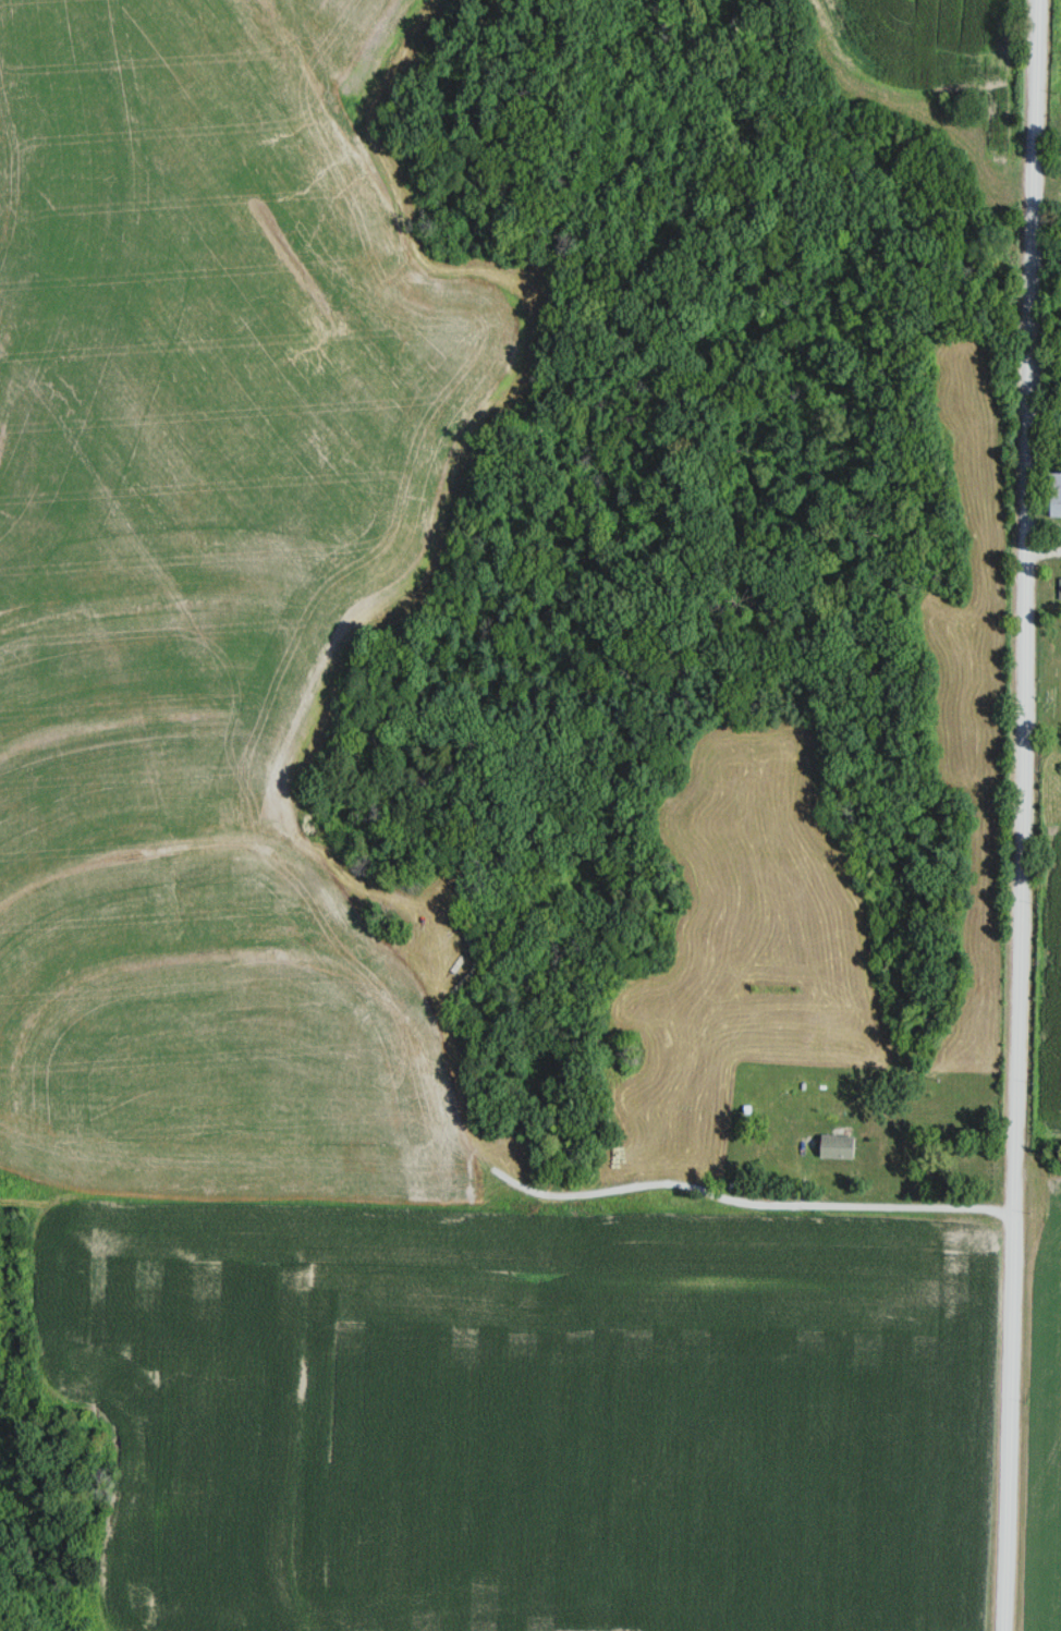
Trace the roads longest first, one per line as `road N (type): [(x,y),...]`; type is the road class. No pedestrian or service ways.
road 1 (residential): [(1006,1630),(1036,0)]

